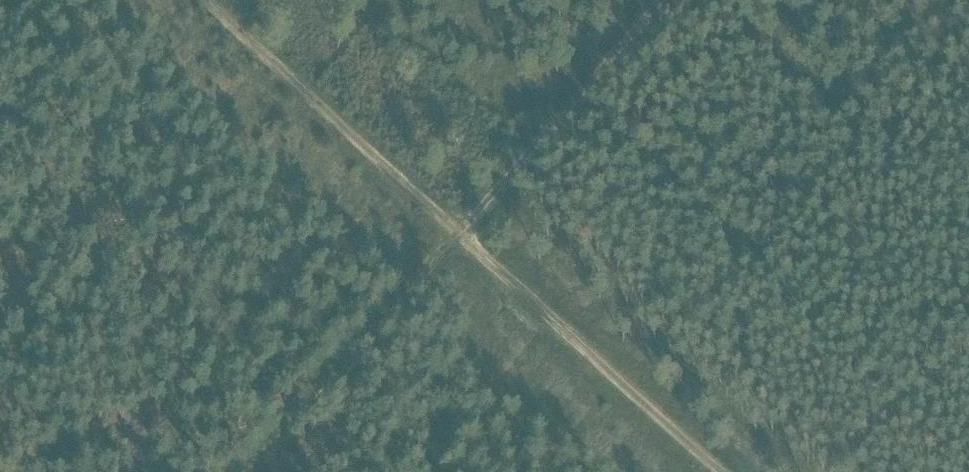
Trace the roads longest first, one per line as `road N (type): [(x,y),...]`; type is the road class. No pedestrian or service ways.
road 1 (track): [(710,471),(189,0)]
road 2 (track): [(653,0),(253,471)]

